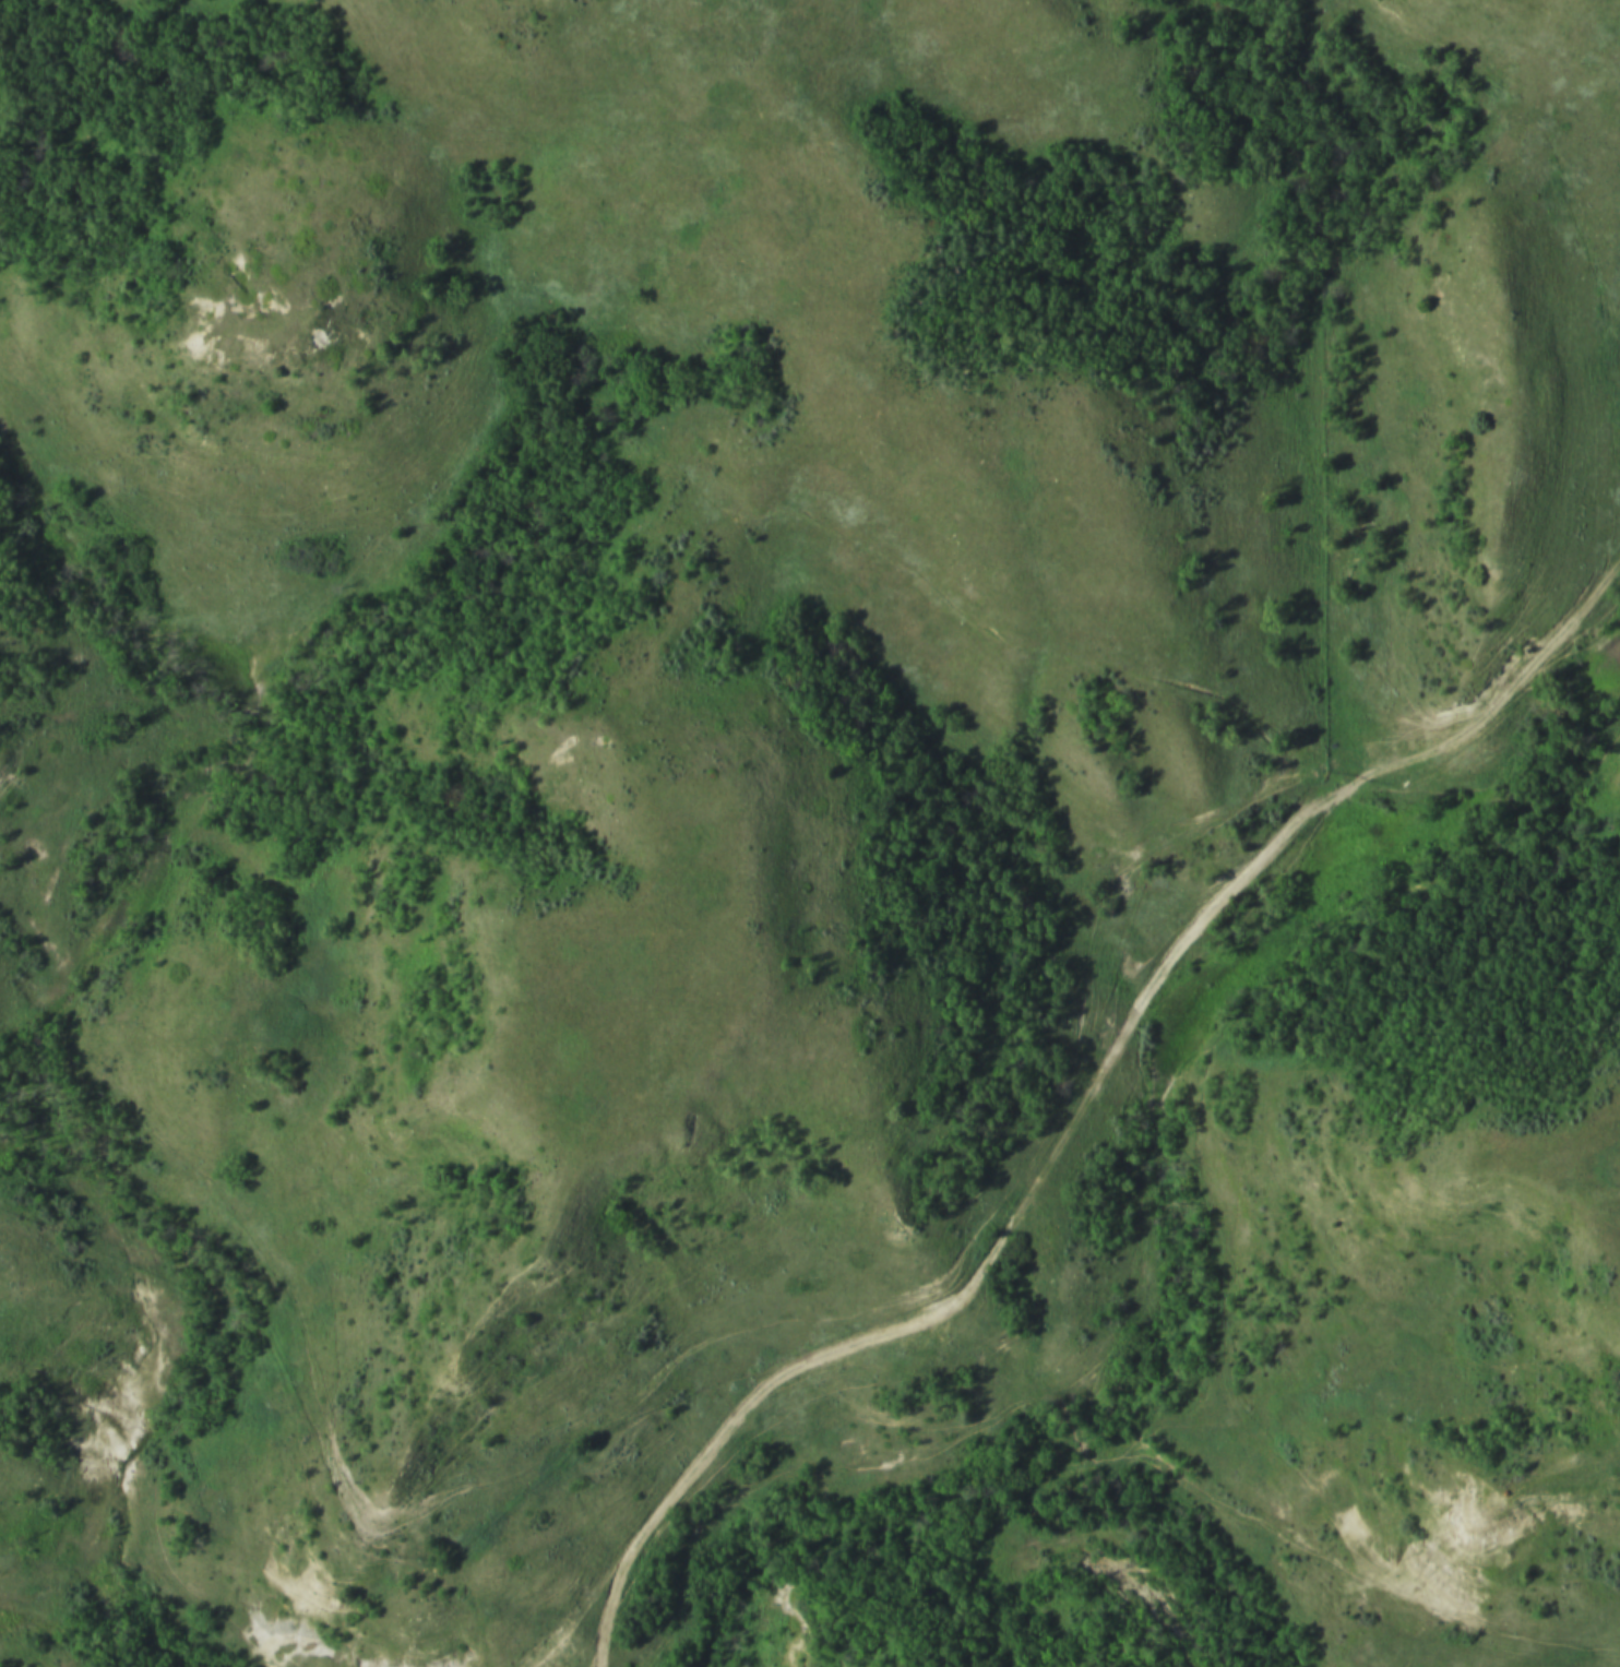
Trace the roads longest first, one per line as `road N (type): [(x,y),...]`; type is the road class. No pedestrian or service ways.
road 1 (track): [(519,1666),(628,1550),(703,1446),(743,1406),(821,1357),(929,1323),(977,1295),(1108,1067),(1244,883),(1284,841),(1368,776),(1482,733),(1619,566)]

